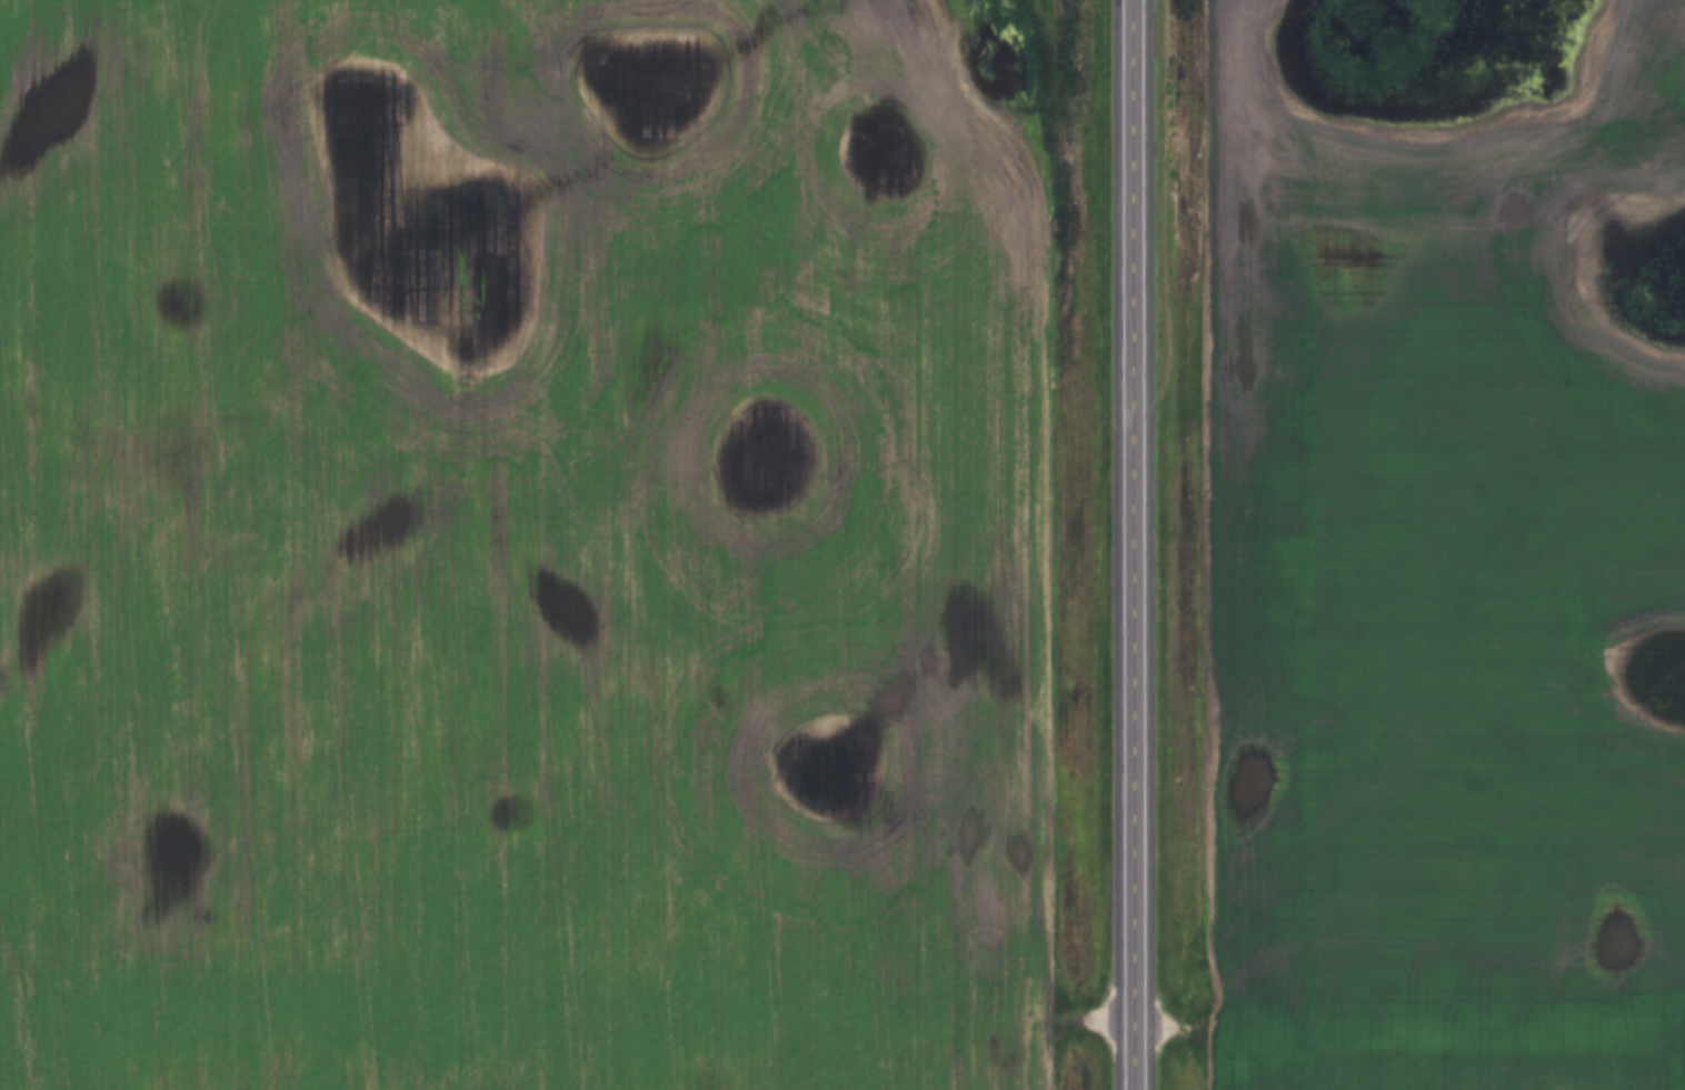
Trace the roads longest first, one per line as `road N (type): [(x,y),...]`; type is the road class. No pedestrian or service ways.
road 1 (primary): [(1133,0),(1136,1089)]

